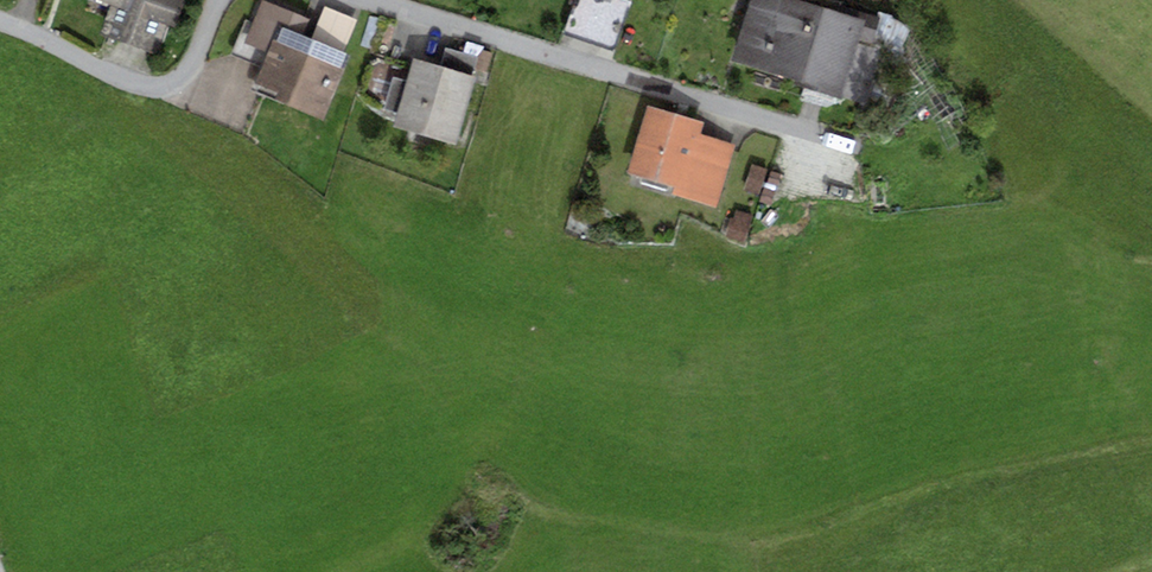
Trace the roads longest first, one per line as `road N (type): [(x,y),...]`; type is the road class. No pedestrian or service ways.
road 1 (residential): [(814,137),(370,0)]
road 2 (residential): [(219,0),(186,75),(167,87),(131,84),(0,23)]

